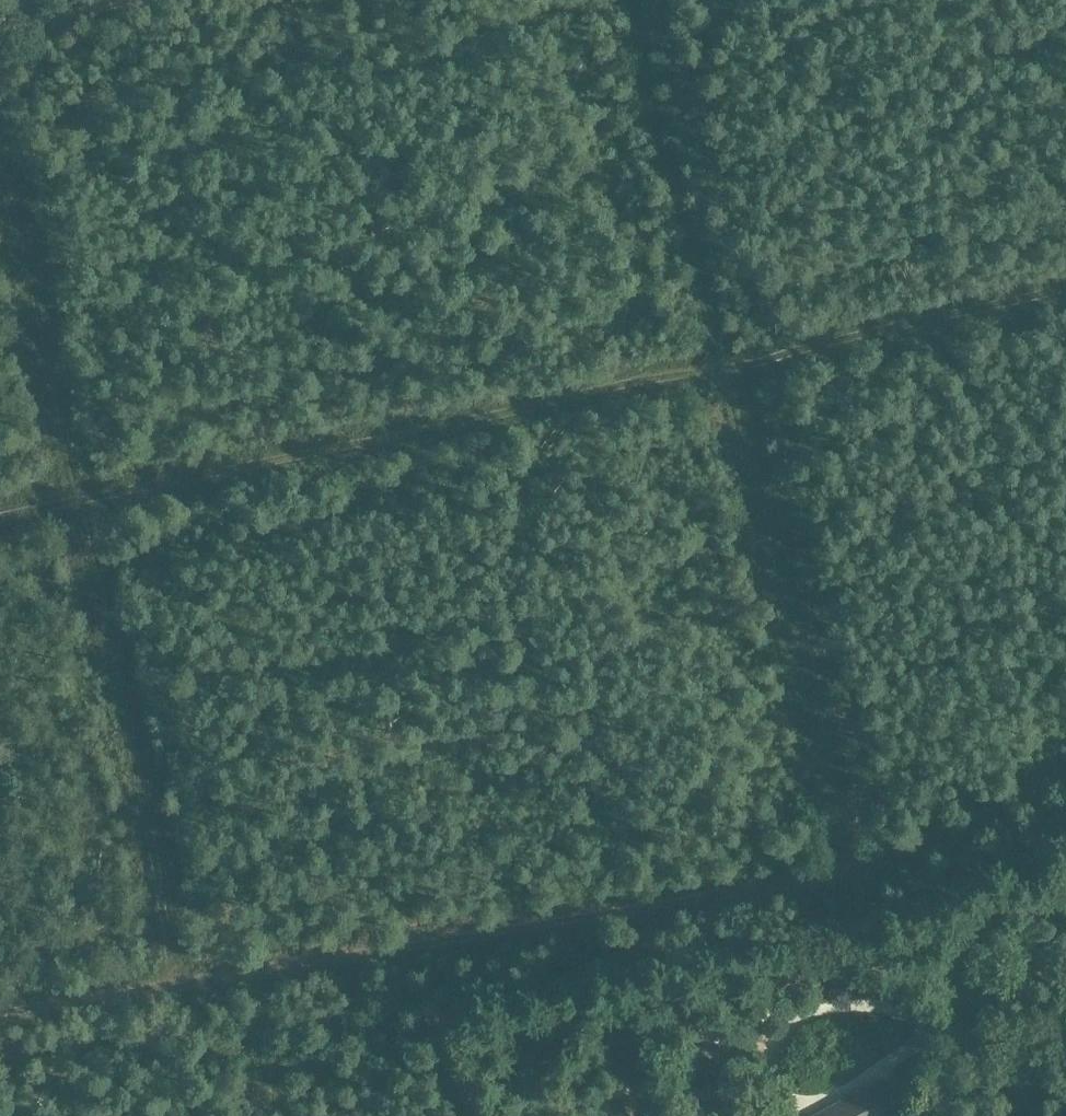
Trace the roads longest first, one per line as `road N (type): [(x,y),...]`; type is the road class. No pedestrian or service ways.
road 1 (track): [(1065,774),(854,869),(779,886),(0,1013)]
road 2 (track): [(1065,288),(725,370),(633,381),(0,518)]
road 3 (track): [(854,869),(628,0)]
road 4 (track): [(177,984),(132,743),(0,180)]
road 5 (track): [(0,26),(125,0)]

